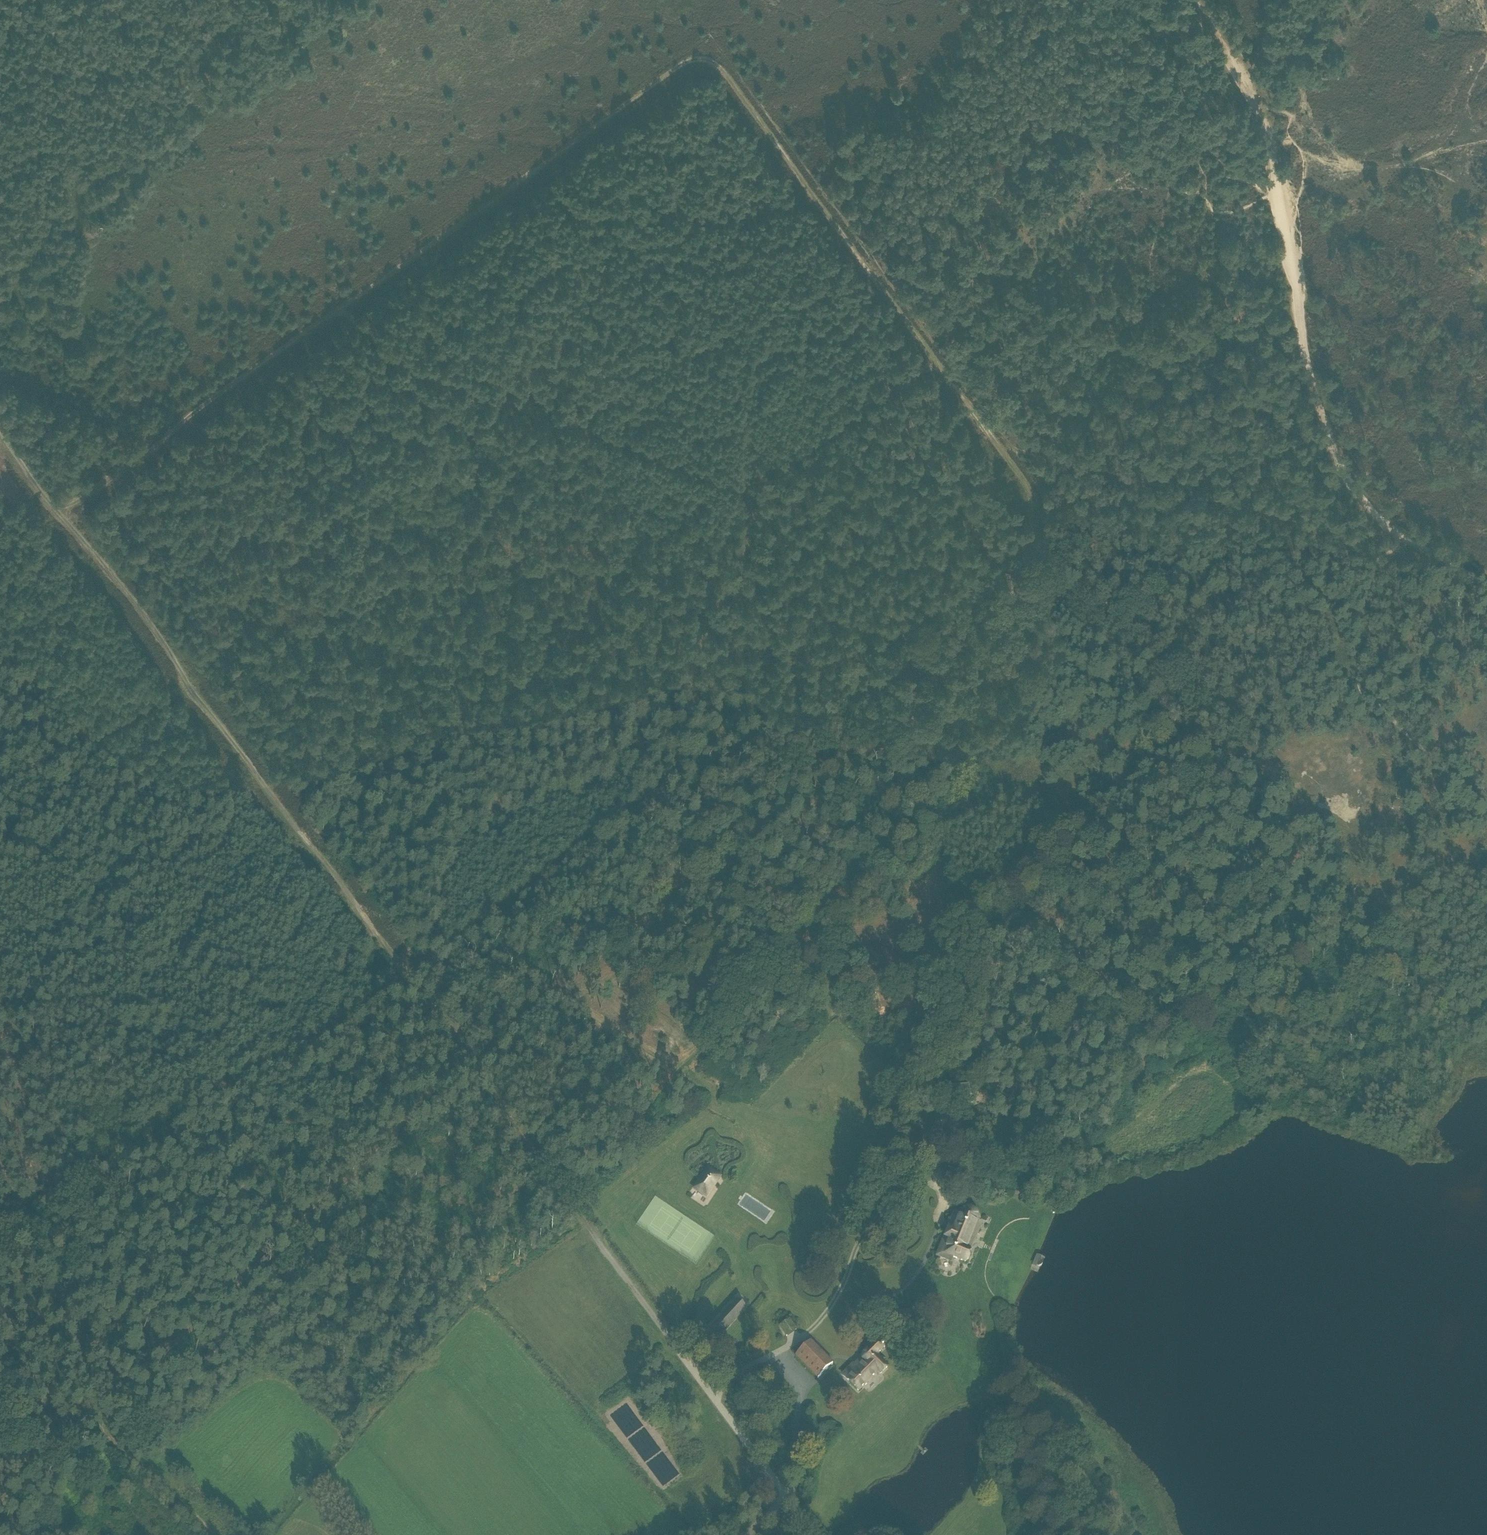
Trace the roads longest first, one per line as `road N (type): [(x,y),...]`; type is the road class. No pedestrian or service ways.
road 1 (track): [(188,688),(587,1224)]
road 2 (track): [(1188,0),(1228,56),(1264,131),(1310,376),(1344,476),(1365,510),(1395,536)]
road 3 (track): [(1486,809),(1358,687),(1384,552),(1395,536)]
road 4 (track): [(188,688),(0,791)]

